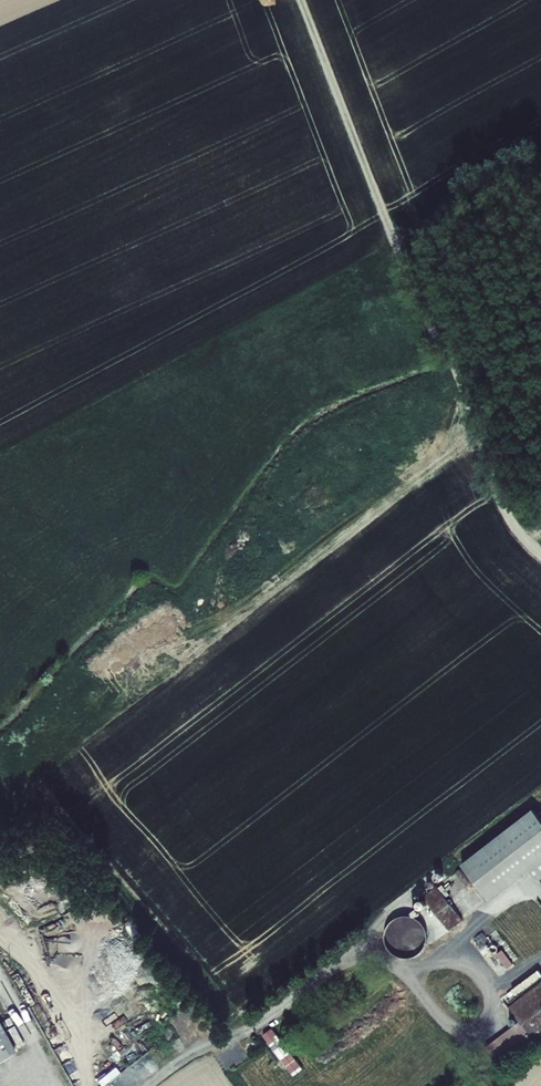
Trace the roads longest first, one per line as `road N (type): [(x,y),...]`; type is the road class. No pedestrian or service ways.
road 1 (track): [(540,549),(508,516),(302,0)]

